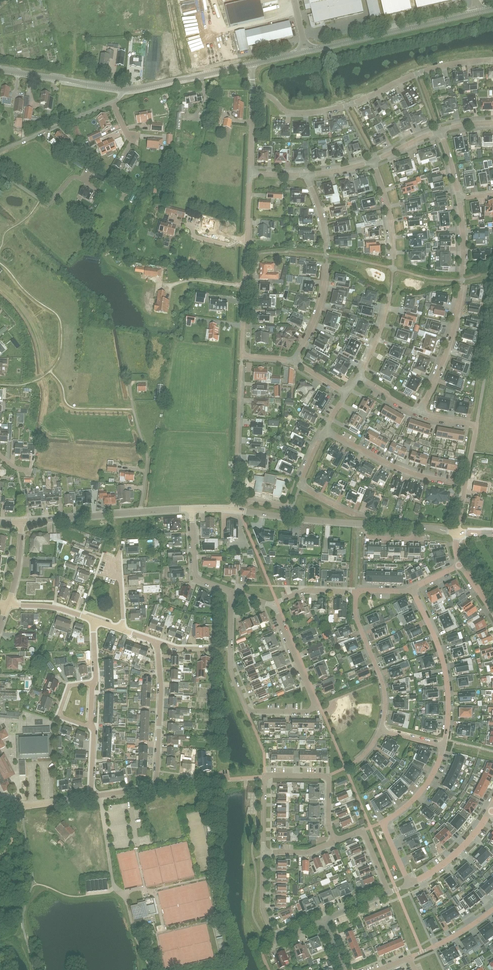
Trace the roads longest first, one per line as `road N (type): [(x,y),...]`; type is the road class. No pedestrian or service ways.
road 1 (residential): [(492,60),(423,72),(326,111),(289,112),(252,93)]
road 2 (residential): [(231,591),(230,670),(247,712),(316,708)]
road 3 (residential): [(242,356),(250,174)]
road 4 (unclassified): [(306,51),(477,12)]
road 5 (residential): [(458,532),(476,425),(418,413)]
road 6 (residential): [(444,746),(424,788),(383,825),(409,884)]
road 7 (residential): [(411,588),(445,668),(444,746)]
road 8 (residential): [(316,708),(275,609),(231,591)]
road 9 (residential): [(156,787),(156,642)]
road 10 (residential): [(234,510),(241,366)]
road 11 (residential): [(380,730),(384,688),(357,620),(356,592)]
road 12 (residential): [(325,430),(397,468),(457,483)]
road 13 (residential): [(127,375),(147,458),(140,512)]
road 14 (residential): [(462,287),(447,352),(418,413)]
road 15 (tertiary): [(367,524),(234,510)]
road 16 (unclassified): [(122,89),(253,63)]
road 17 (residential): [(325,430),(300,486),(361,516)]
road 18 (residential): [(335,841),(328,776),(265,776)]
road 19 (residential): [(0,151),(113,101)]
road 20 (unclassified): [(0,70),(122,89)]

